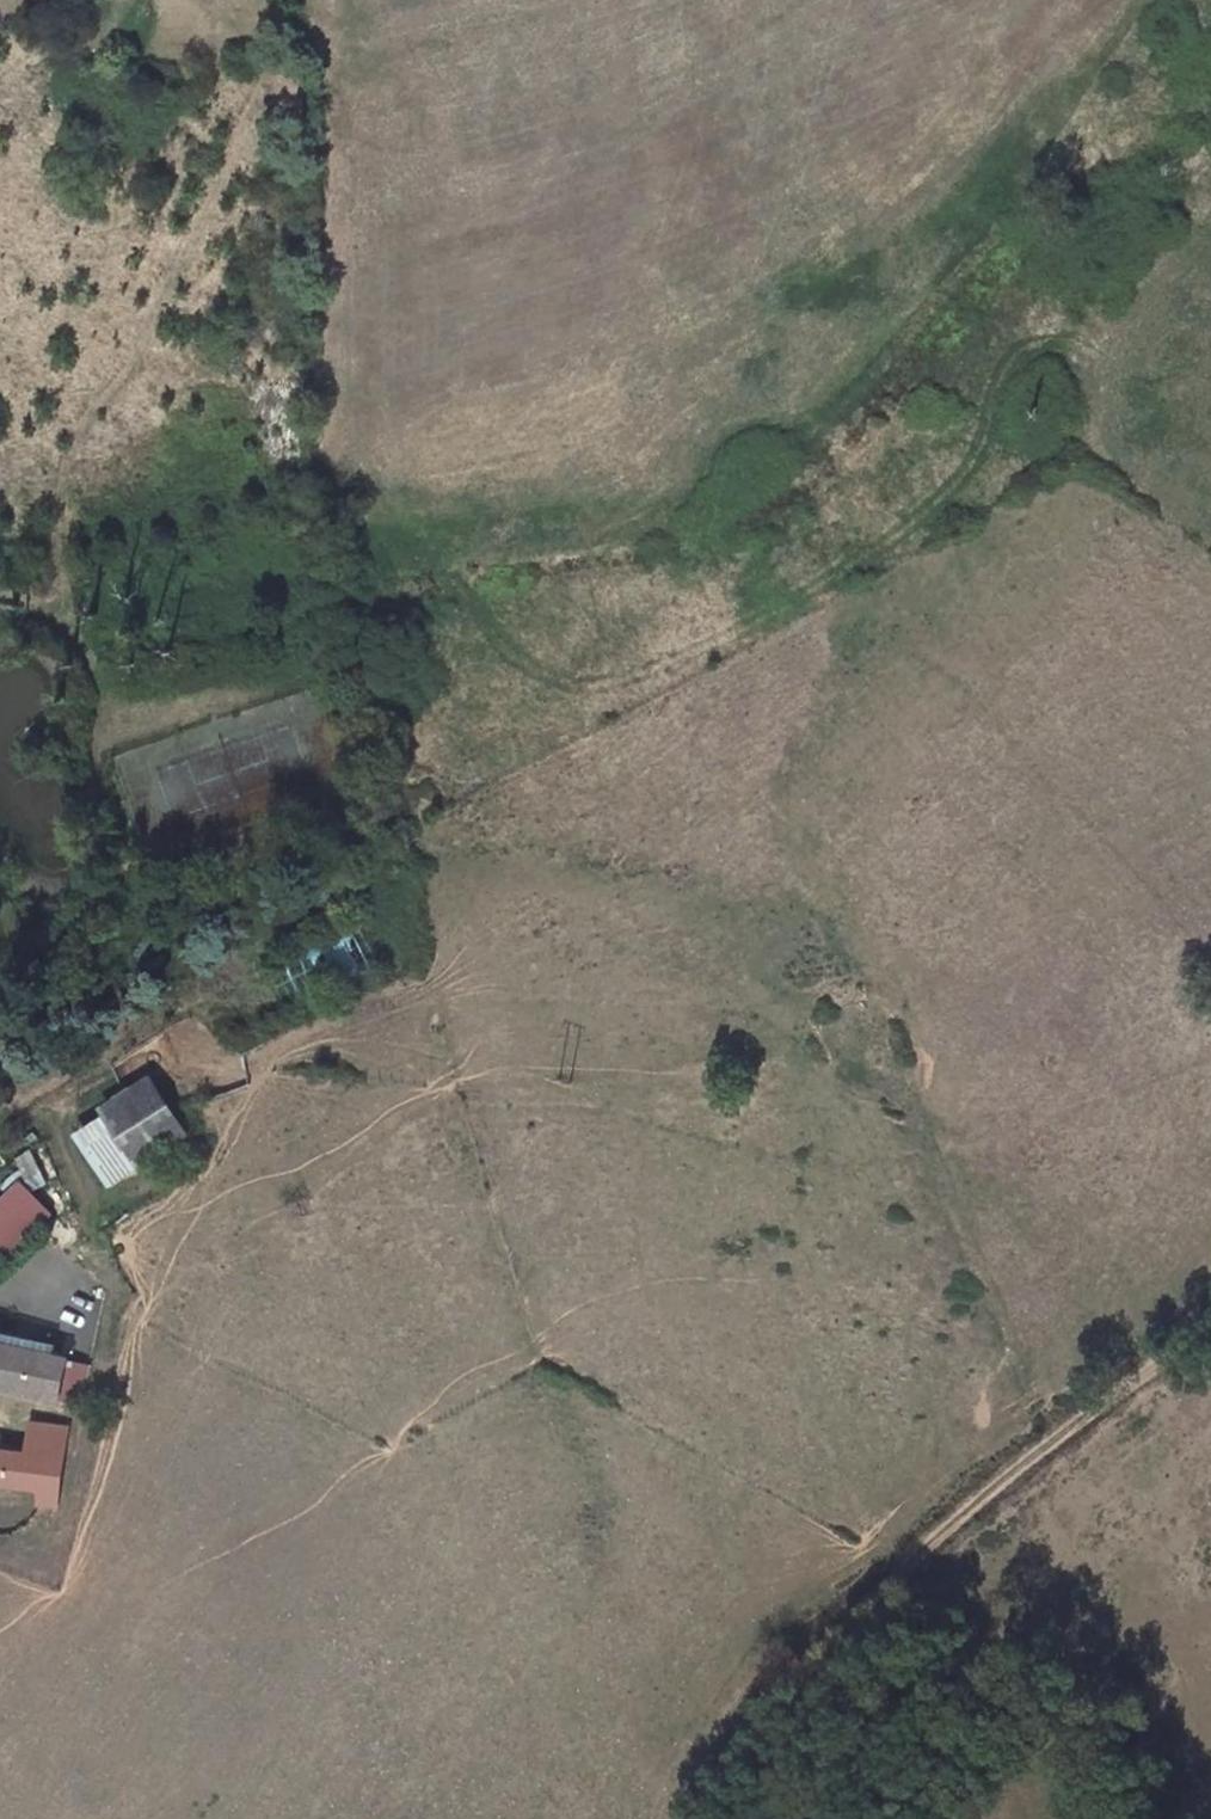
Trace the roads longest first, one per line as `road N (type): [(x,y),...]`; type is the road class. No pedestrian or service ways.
road 1 (track): [(709,1818),(768,1714),(907,1574),(1056,1437),(1210,1340)]

